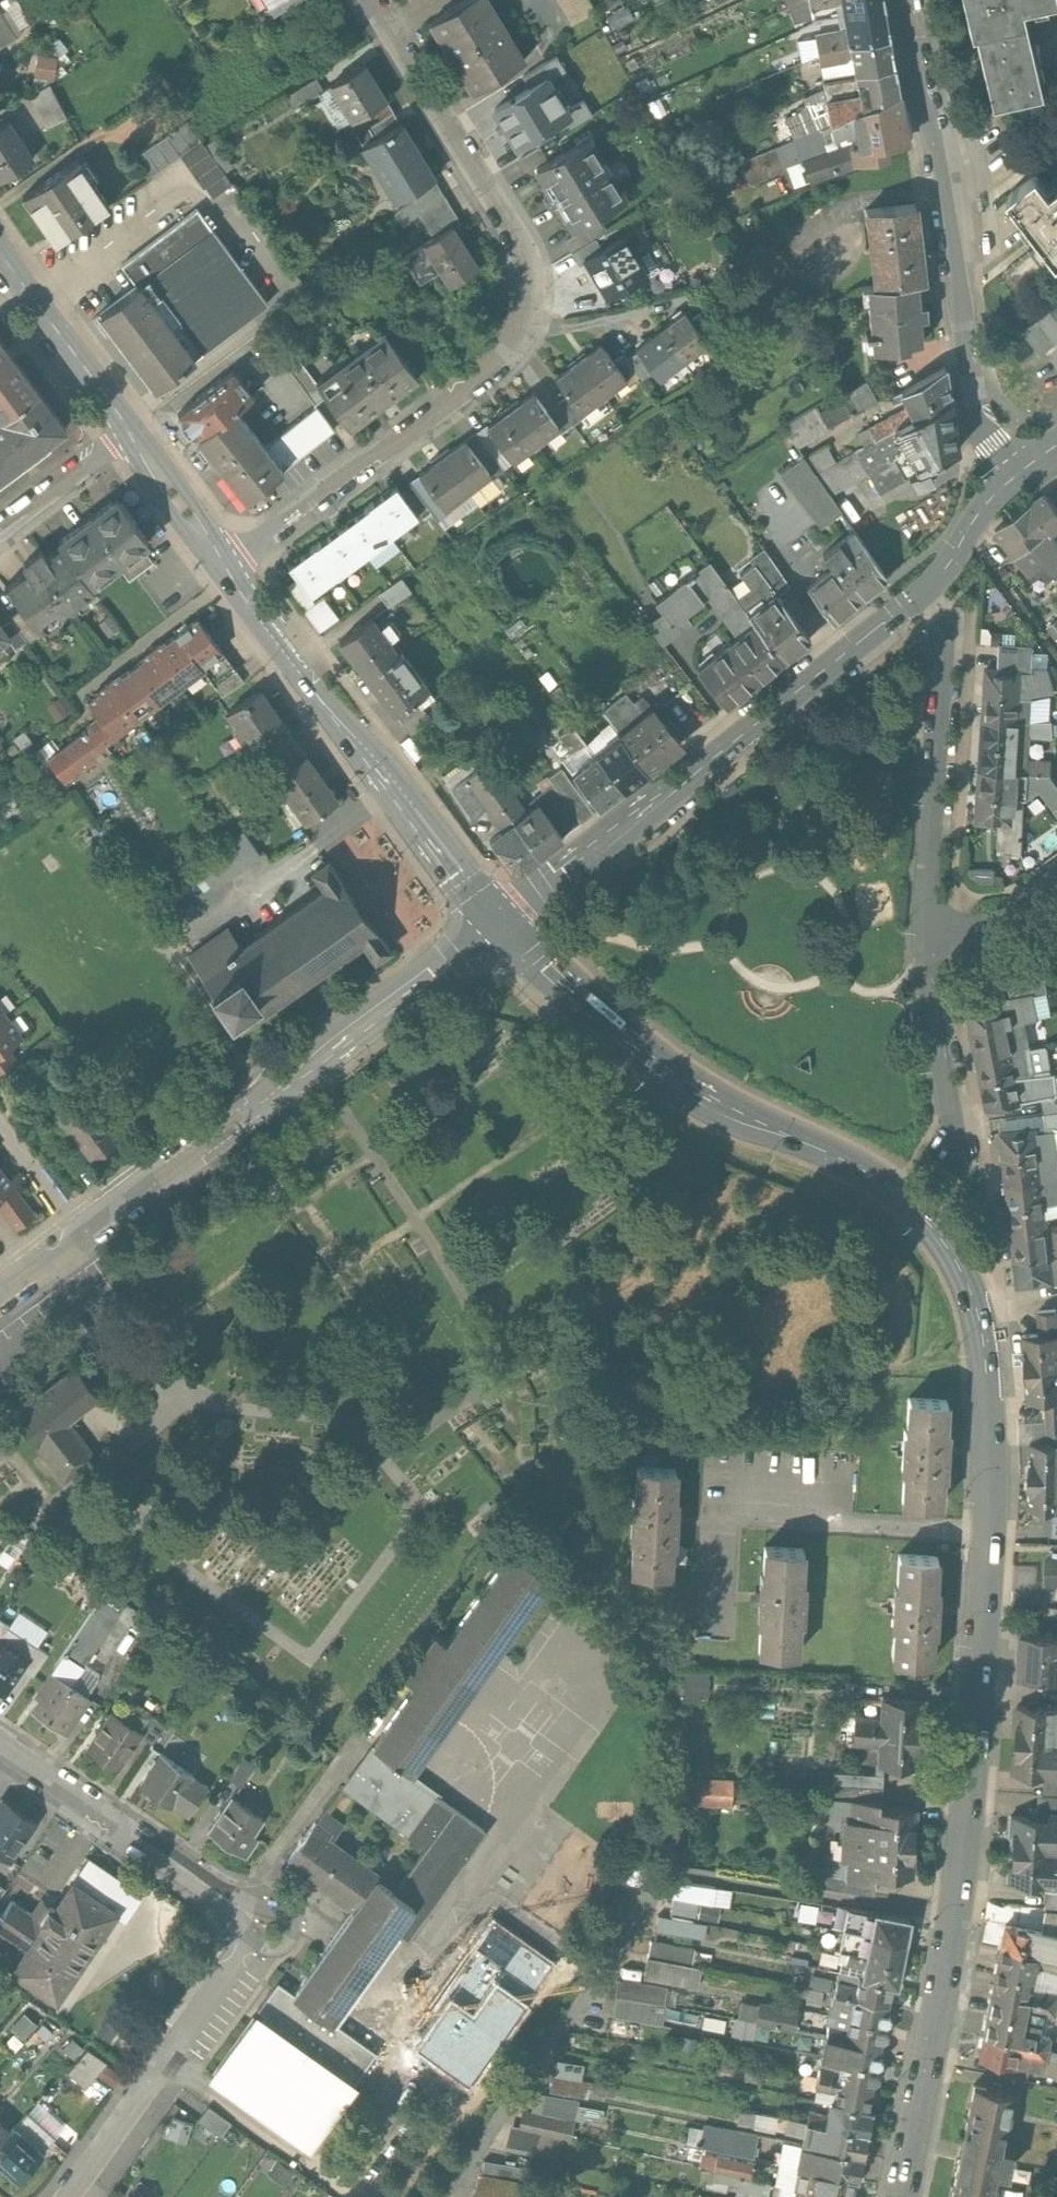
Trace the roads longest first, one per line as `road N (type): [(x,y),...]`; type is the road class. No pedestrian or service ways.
road 1 (secondary): [(900,2196),(954,1920),(977,1734),(993,1536),(985,1358),(975,1303),(924,1220),(895,1195),(835,1158),(695,1096),(620,1044),(500,922)]
road 2 (residential): [(224,569),(480,381),(513,340),(526,305),(515,237),(370,0)]
road 3 (secondary): [(923,592),(500,922)]
road 4 (residential): [(81,1234),(500,922)]
road 5 (tertiary): [(1010,481),(973,418),(951,190),(909,0)]
road 6 (secondary): [(500,922),(224,569)]
road 7 (residential): [(923,930),(943,626),(923,592)]
road 8 (residential): [(0,1745),(236,1906)]
road 9 (residential): [(959,1162),(923,930)]
road 10 (secondary): [(125,430),(0,252)]
road 11 (secondary): [(224,569),(125,430)]
road 12 (residential): [(250,1936),(159,2069)]
road 13 (residential): [(64,2196),(159,2069)]
road 14 (residential): [(0,525),(125,430)]
road 15 (residential): [(1056,883),(981,924),(923,930)]
road 16 (secondary): [(1010,481),(977,513),(952,561),(923,592)]
road 17 (residential): [(0,1130),(81,1234)]
road 18 (residential): [(250,1936),(283,1948),(288,1920),(236,1906)]

